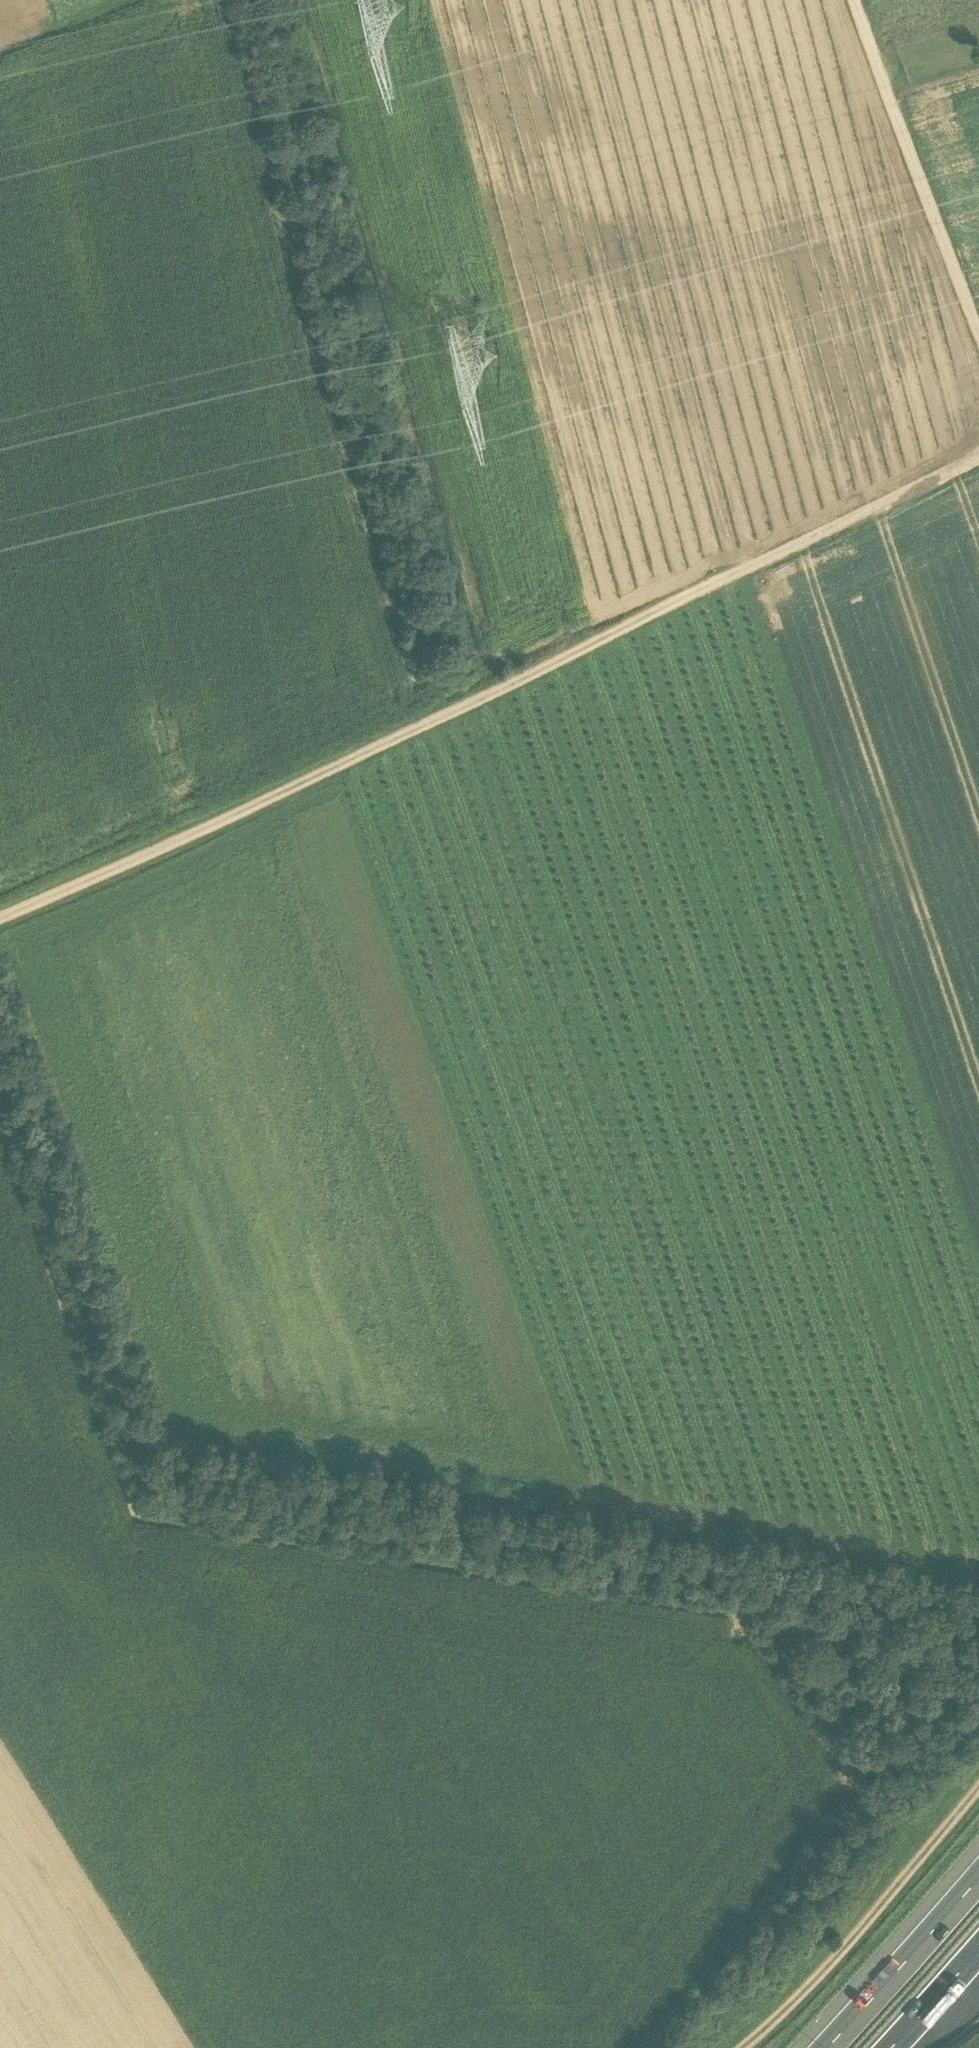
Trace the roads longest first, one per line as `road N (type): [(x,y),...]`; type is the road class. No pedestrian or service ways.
road 1 (track): [(0,920),(978,461)]
road 2 (track): [(857,0),(978,361)]
road 3 (track): [(978,1790),(884,1905),(742,2047)]
road 4 (motorway): [(978,1878),(826,2047)]
road 5 (motorway): [(895,2047),(978,1954)]

